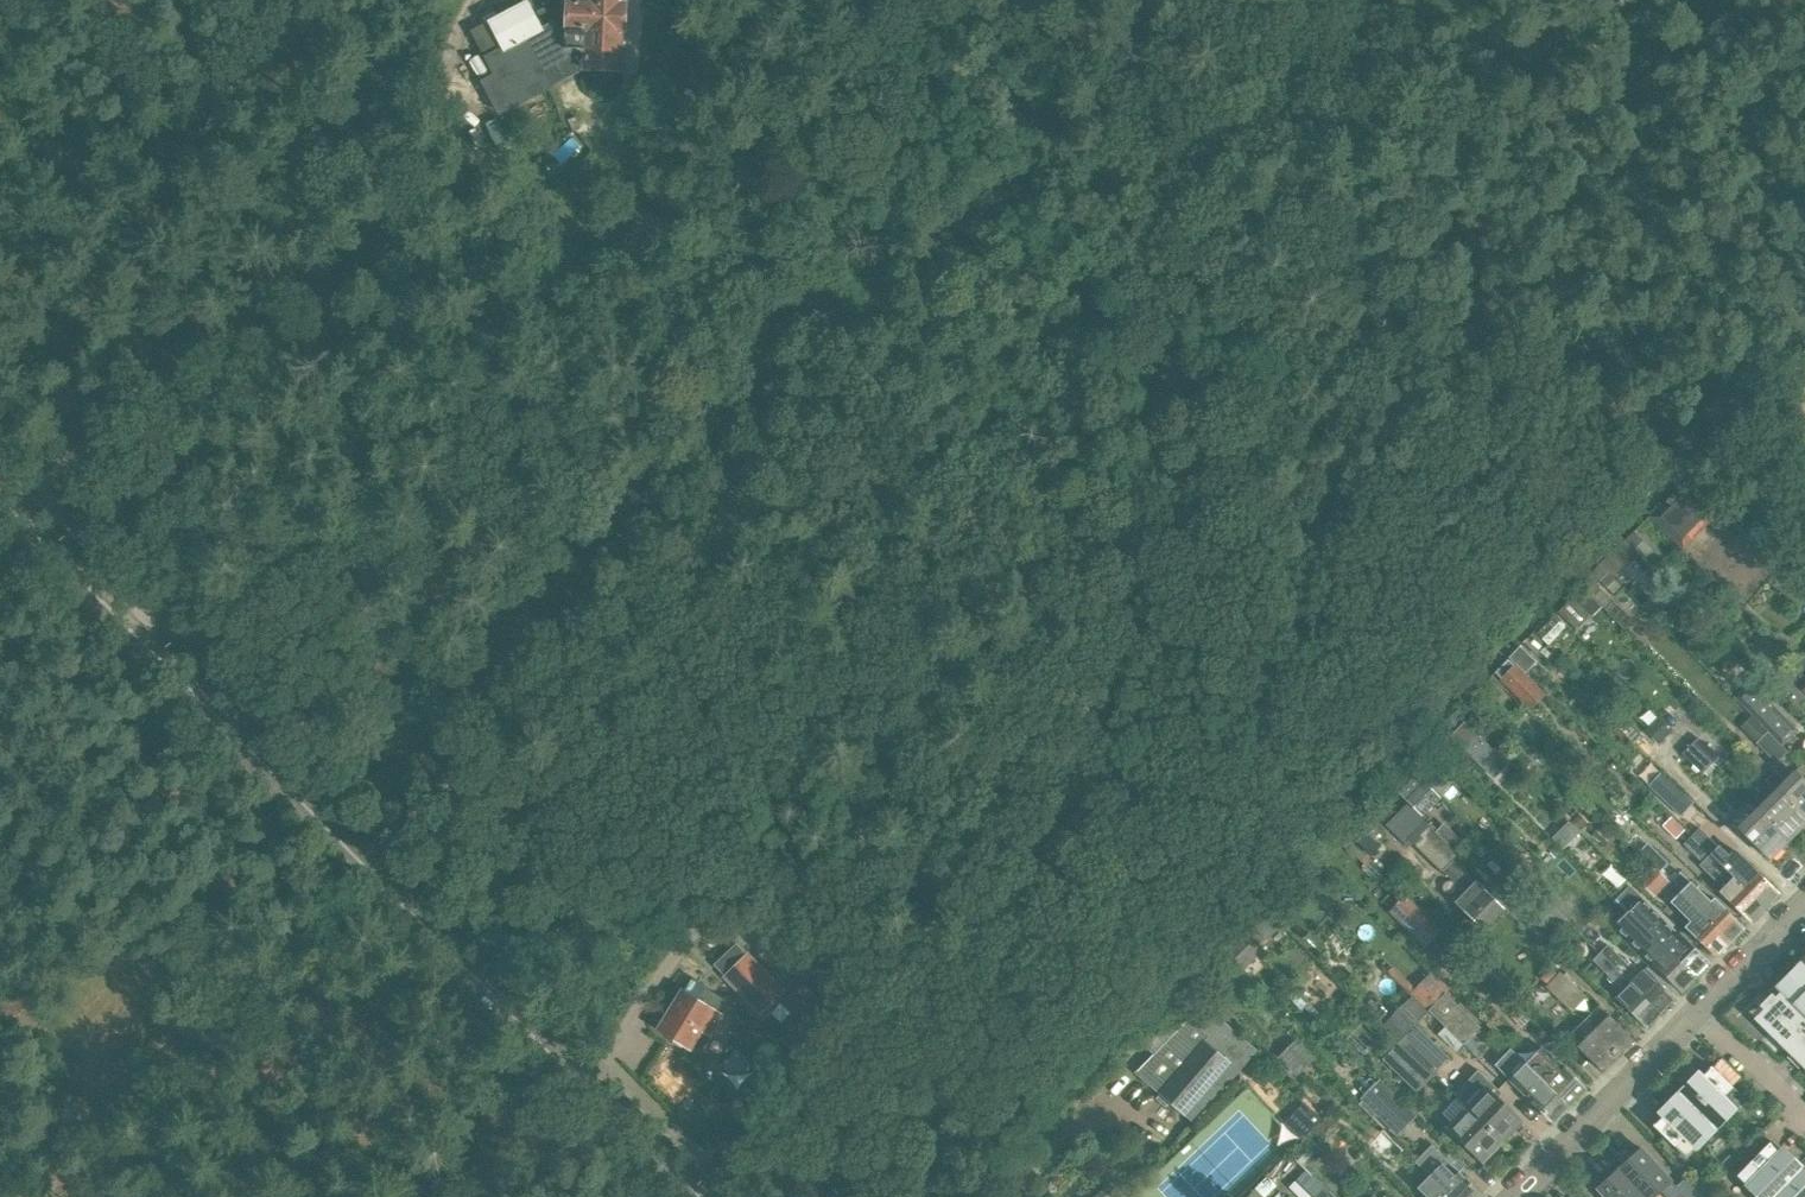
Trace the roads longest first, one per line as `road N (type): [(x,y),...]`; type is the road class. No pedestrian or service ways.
road 1 (secondary): [(664,1168),(0,513)]
road 2 (track): [(647,236),(863,73),(900,66),(927,66),(992,92),(1071,174),(1098,189),(1129,181),(1329,68),(1347,39),(1346,0)]
road 3 (track): [(1098,189),(1240,347),(1265,358),(1330,359),(1361,339),(1424,355),(1506,419),(1617,454),(1668,498)]
road 4 (track): [(162,606),(356,370),(476,302),(647,236)]
road 5 (residential): [(1516,1196),(1697,1013)]
road 6 (residential): [(1697,1013),(1804,904)]
road 7 (residential): [(1697,1013),(1804,1116)]

